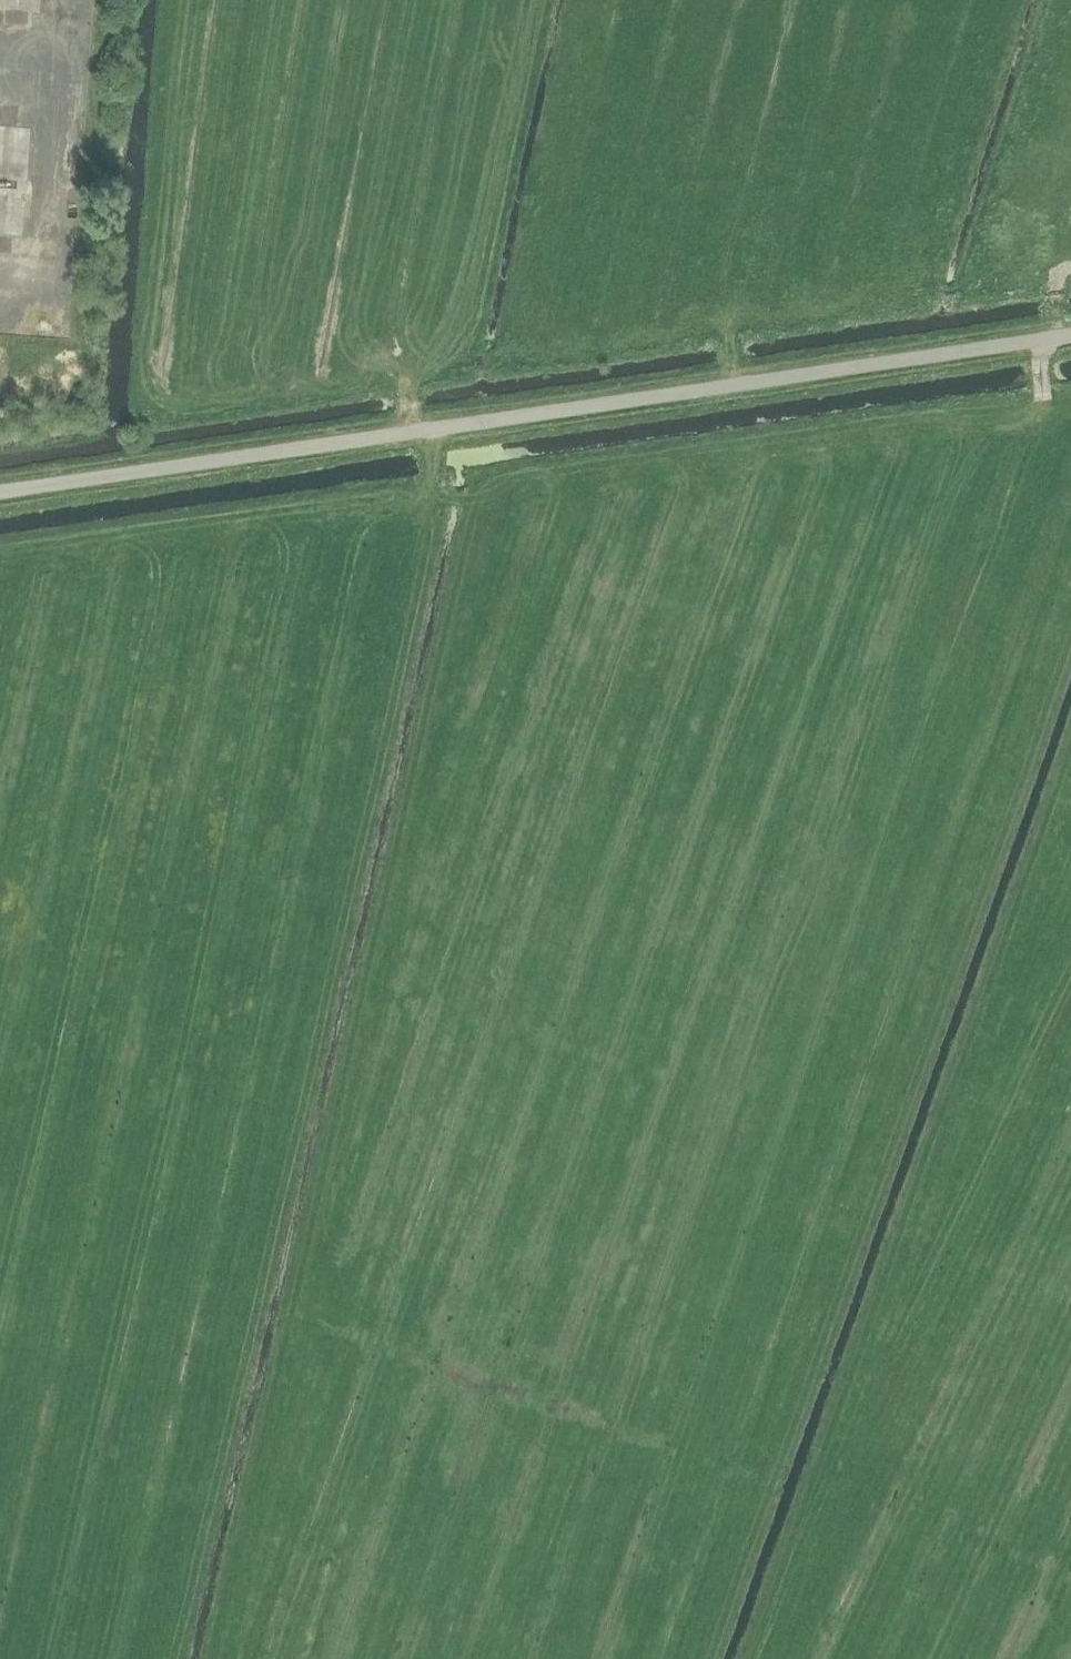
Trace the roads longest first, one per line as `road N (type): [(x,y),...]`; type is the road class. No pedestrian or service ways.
road 1 (unclassified): [(0,501),(1070,346)]

